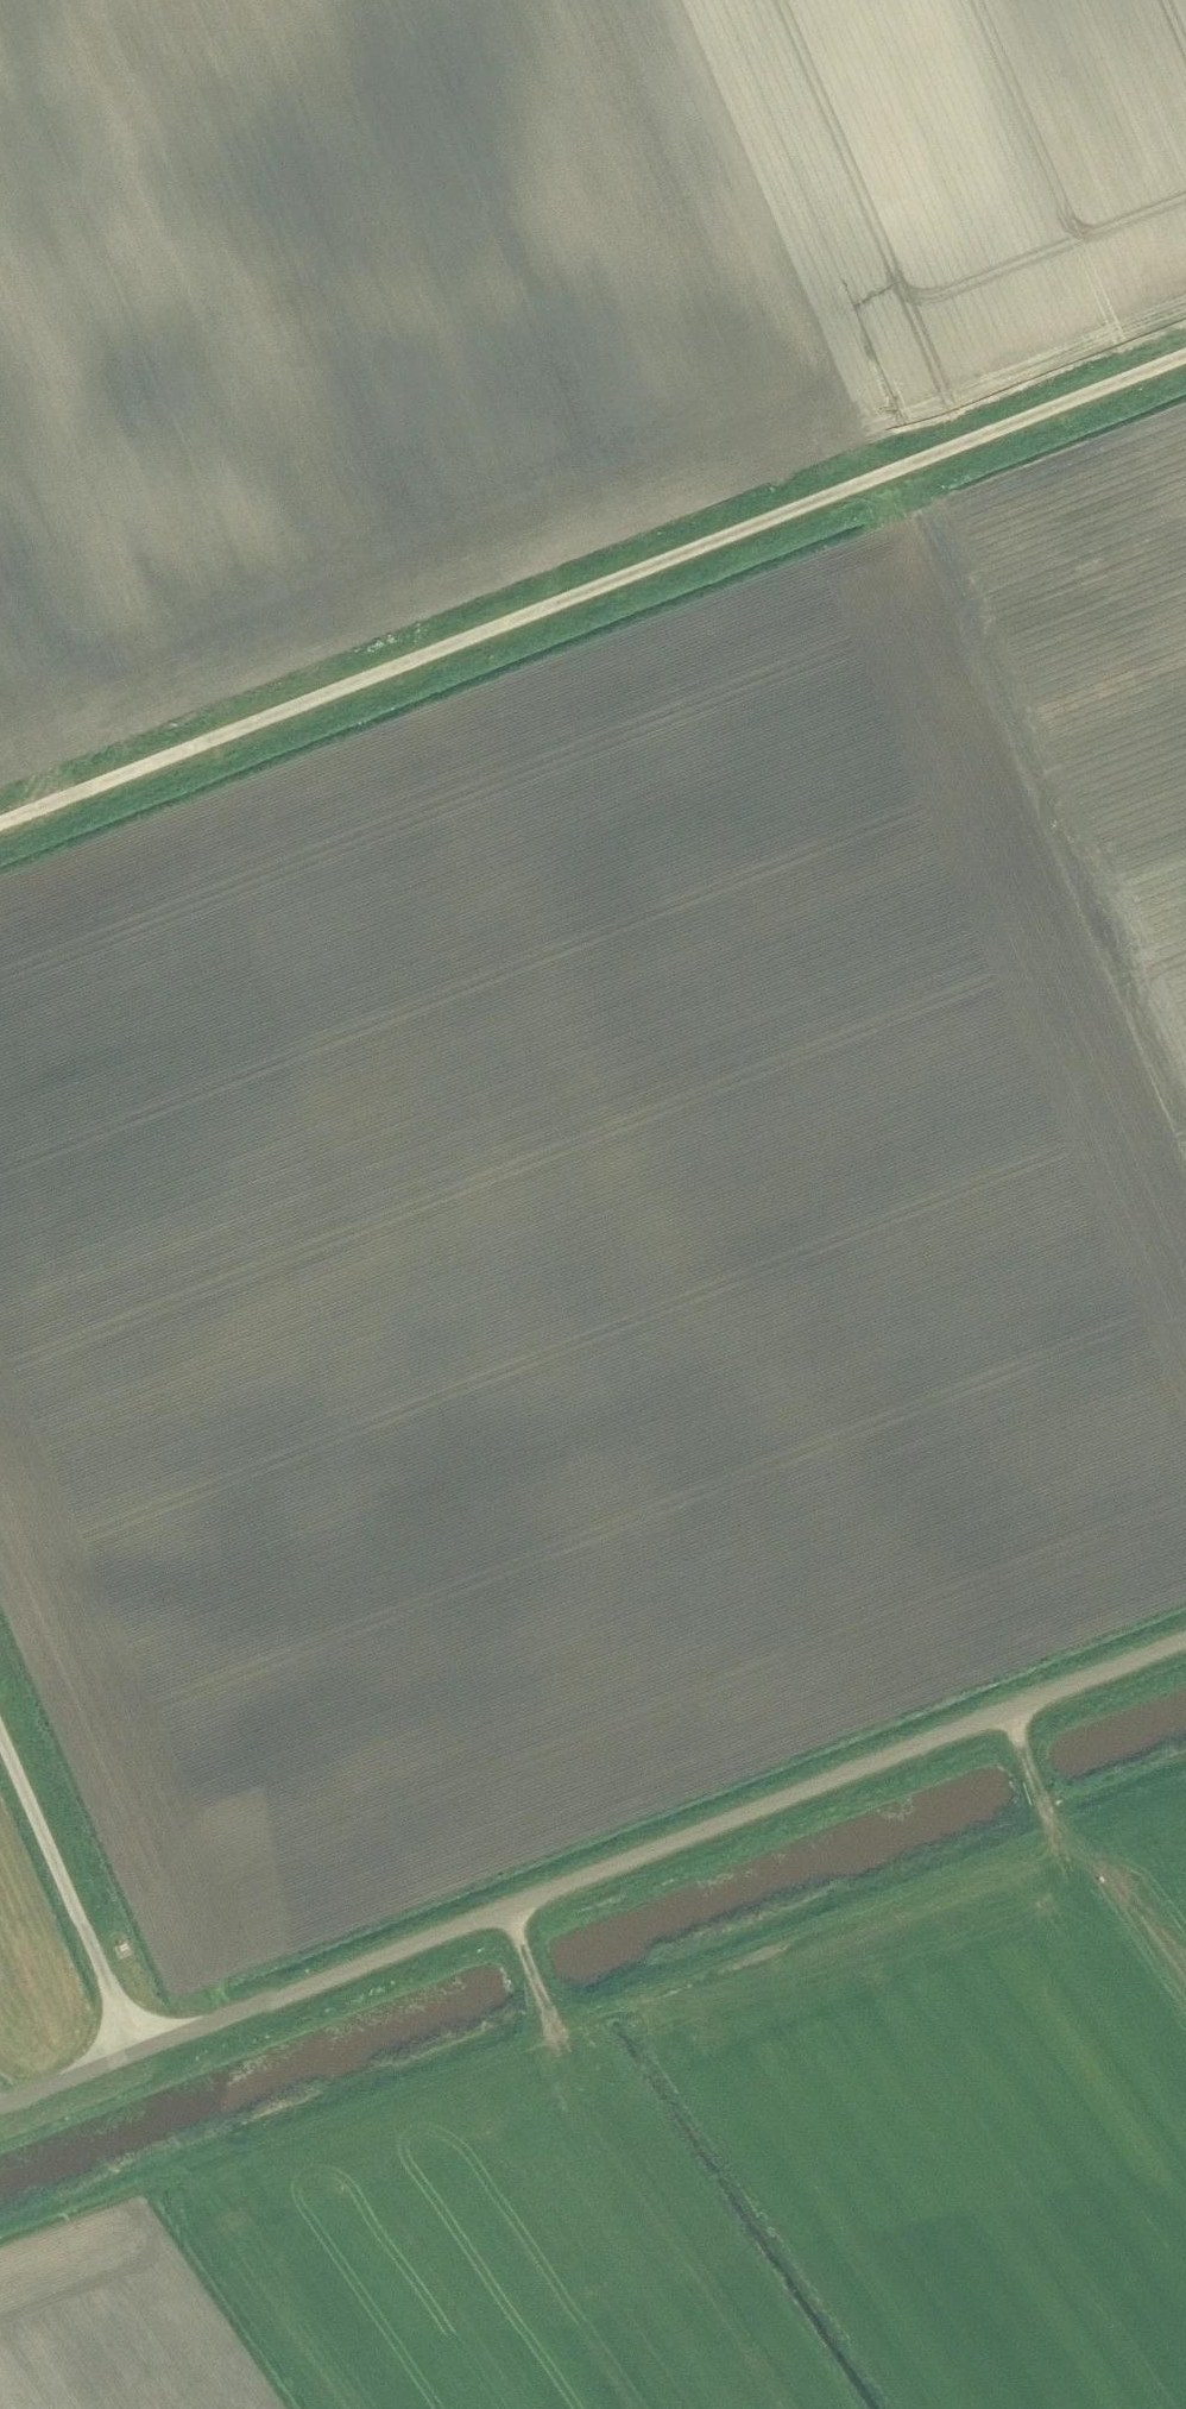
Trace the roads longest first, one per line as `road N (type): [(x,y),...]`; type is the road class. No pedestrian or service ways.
road 1 (unclassified): [(0,820),(1185,351)]
road 2 (unclassified): [(131,2054),(1185,1635)]
road 3 (unclassified): [(131,2054),(0,1740)]
road 4 (unclassified): [(0,2105),(131,2054)]

